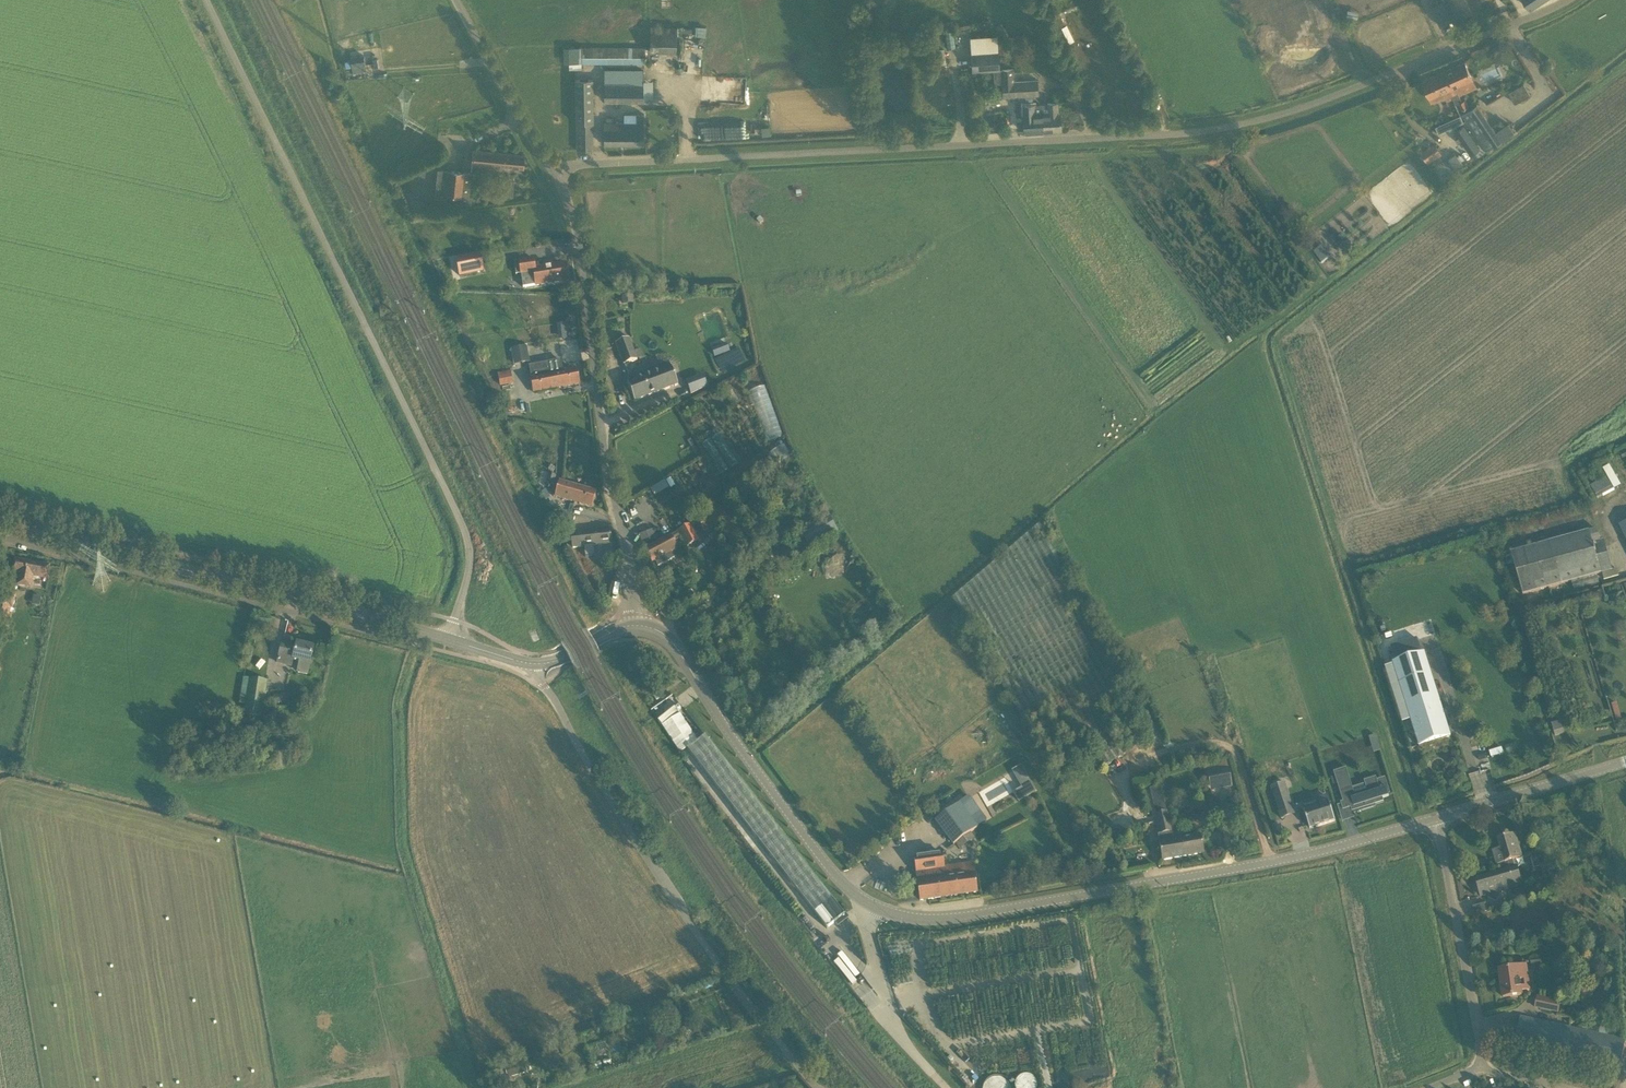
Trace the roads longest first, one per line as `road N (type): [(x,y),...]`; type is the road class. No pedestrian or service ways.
road 1 (unclassified): [(551,174),(582,165),(1034,144),(1260,122),(1330,104),(1574,0)]
road 2 (secondary): [(1437,818),(1282,860),(965,916),(895,915),(844,887),(747,763),(666,639),(635,629)]
road 3 (unclassified): [(447,641),(465,589),(468,536),(205,0)]
road 4 (unclassified): [(817,1087),(721,971),(641,854),(535,665)]
road 5 (unclassified): [(635,629),(631,572),(603,461),(574,227),(551,174)]
road 6 (secondary): [(447,641),(0,523)]
road 7 (unclassified): [(1431,1087),(1483,1067),(1437,818)]
road 8 (track): [(872,907),(868,941),(898,1038),(947,1087)]
road 9 (unclassified): [(551,174),(454,0)]
road 10 (secondary): [(1625,762),(1437,818)]

